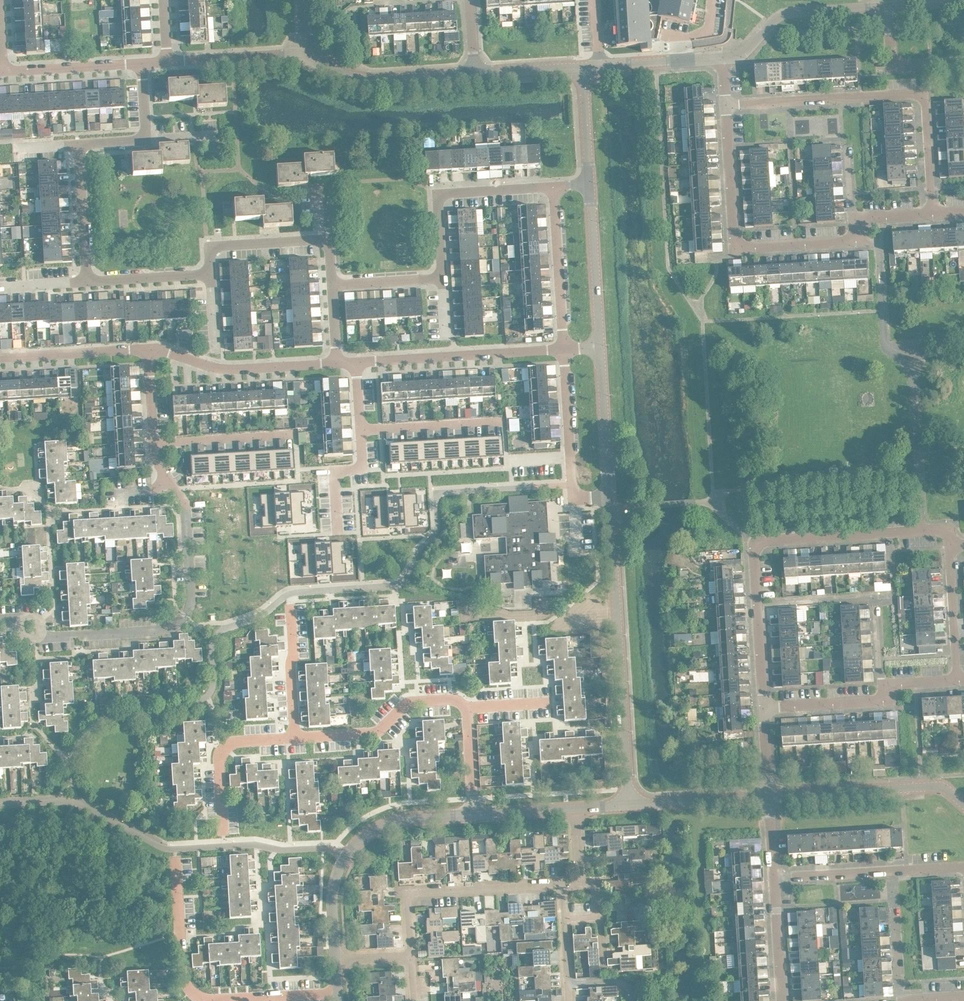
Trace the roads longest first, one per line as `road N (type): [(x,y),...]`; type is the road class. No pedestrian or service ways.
road 1 (residential): [(762,710),(752,551),(759,541),(947,528),(951,542)]
road 2 (residential): [(166,476),(187,501),(192,572),(192,597),(174,623),(57,635),(0,620)]
road 3 (unclassified): [(629,800),(609,506)]
road 4 (residential): [(729,106),(736,247),(860,241),(858,218)]
road 5 (tertiary): [(340,957),(340,884),(361,837),(388,818),(472,810)]
road 6 (residential): [(410,954),(407,890),(562,882)]
road 7 (residential): [(358,361),(565,348)]
road 8 (residential): [(762,710),(870,705),(903,683),(961,680)]
road 9 (residential): [(443,280),(439,194),(555,185)]
road 10 (tertiary): [(769,792),(923,781),(963,802)]
road 11 (residential): [(299,739),(388,730),(408,699),(453,697),(468,708)]
road 12 (residential): [(150,349),(224,369),(337,361)]
road 13 (residential): [(775,877),(963,866)]
road 14 (residential): [(609,506),(576,498),(565,348)]
road 15 (unclassified): [(725,56),(788,11),(890,6)]
road 16 (unclassified): [(477,71),(368,78),(304,52)]
road 17 (residential): [(215,999),(190,992),(181,975),(175,847)]
road 18 (residential): [(225,844),(221,763),(229,747),(299,739)]
road 19 (residential): [(729,106),(895,94)]
road 20 (residential): [(565,348),(555,185)]
road 21 (unclassified): [(600,346),(590,184)]
road 22 (unclassified): [(609,506),(600,346)]
road 23 (residential): [(0,356),(150,349)]
road 24 (residential): [(934,212),(926,98),(895,94)]
road 25 (residential): [(88,284),(77,142)]
road 26 (residential): [(362,429),(504,420)]
road 27 (residential): [(156,444),(296,434)]
road 28 (tertiary): [(629,800),(769,792)]
road 29 (residential): [(319,239),(211,246),(212,277)]
road 30 (residential): [(961,680),(951,542)]
road 31 (residential): [(5,70),(143,62)]
road 32 (residential): [(169,60),(304,52)]
road 33 (residential): [(299,739),(293,604)]
road 34 (residential): [(215,999),(341,990)]
road 35 (residential): [(212,277),(88,284)]
road 36 (residential): [(775,877),(783,1000)]

